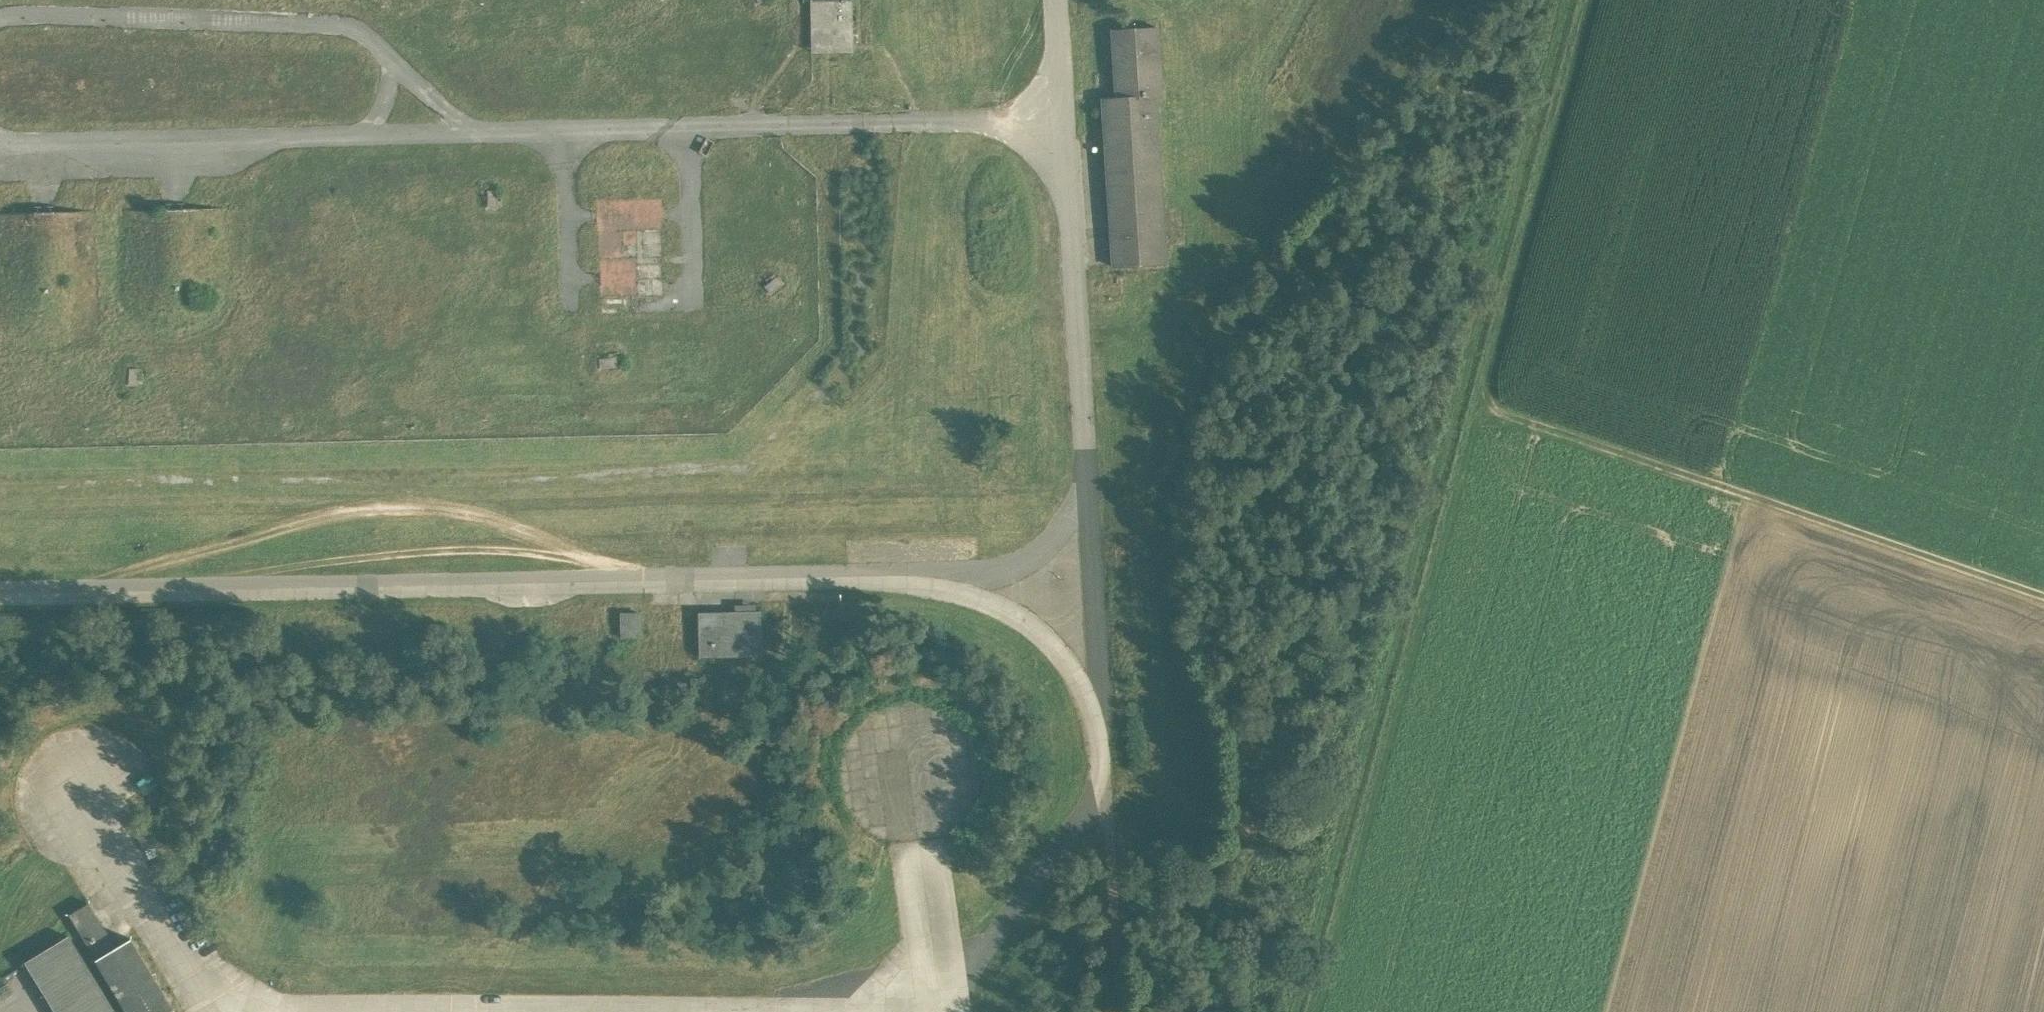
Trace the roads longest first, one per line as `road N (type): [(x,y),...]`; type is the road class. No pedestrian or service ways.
road 1 (track): [(1589,0),(1312,1011)]
road 2 (track): [(1478,407),(2043,599)]

